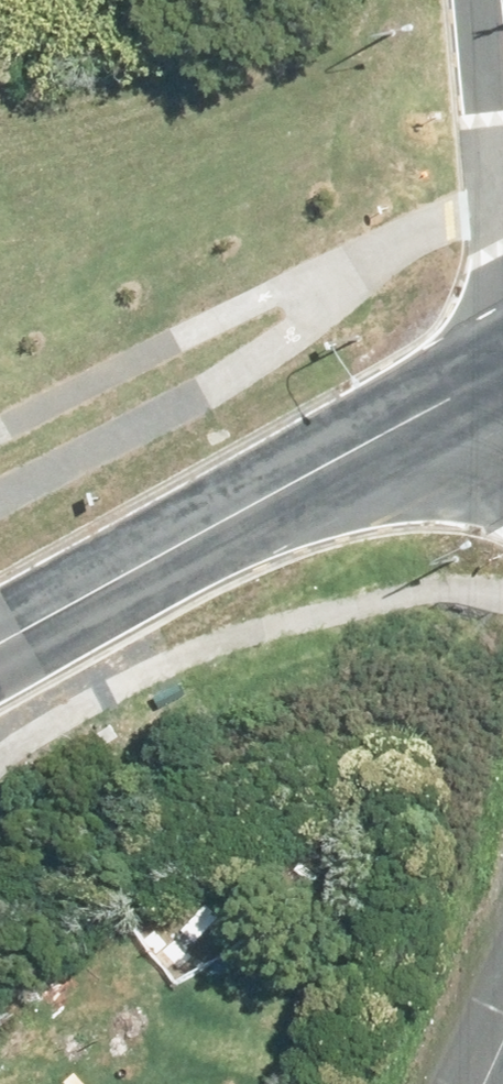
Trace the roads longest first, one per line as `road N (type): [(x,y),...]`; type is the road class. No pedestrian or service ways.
road 1 (tertiary): [(74,622),(502,379)]

